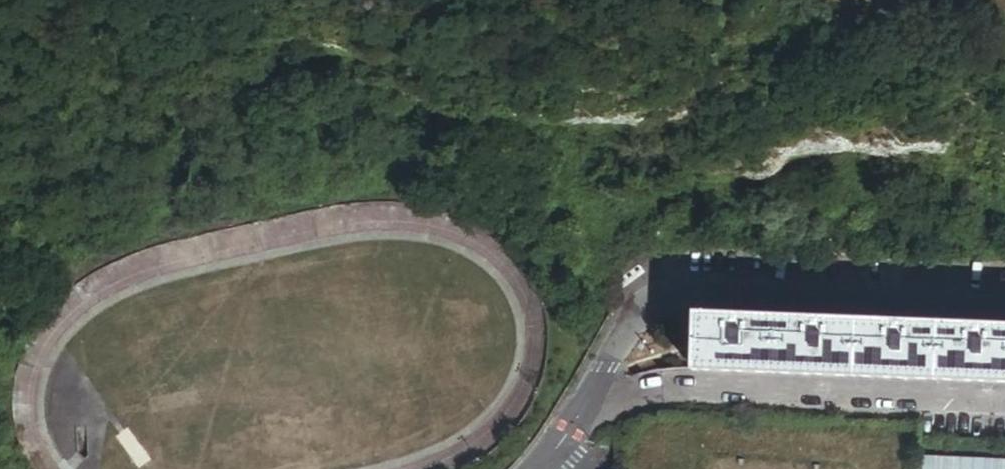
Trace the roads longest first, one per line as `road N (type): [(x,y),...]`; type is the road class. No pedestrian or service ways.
road 1 (residential): [(539,468),(579,418),(624,334),(664,298),(1004,302)]

